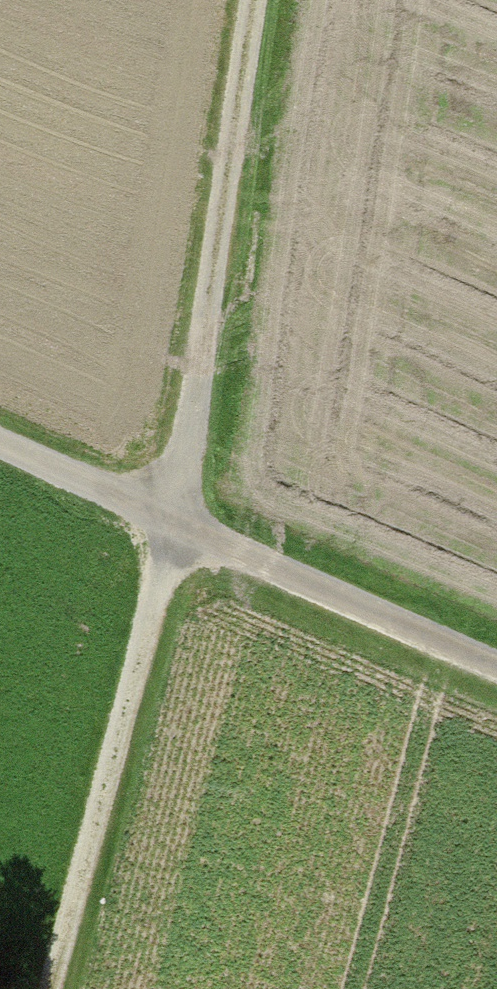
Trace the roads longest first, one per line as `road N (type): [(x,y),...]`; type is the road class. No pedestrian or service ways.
road 1 (track): [(180,527),(251,0)]
road 2 (track): [(45,988),(180,527)]
road 3 (track): [(180,527),(496,667)]
road 4 (track): [(180,527),(0,447)]

